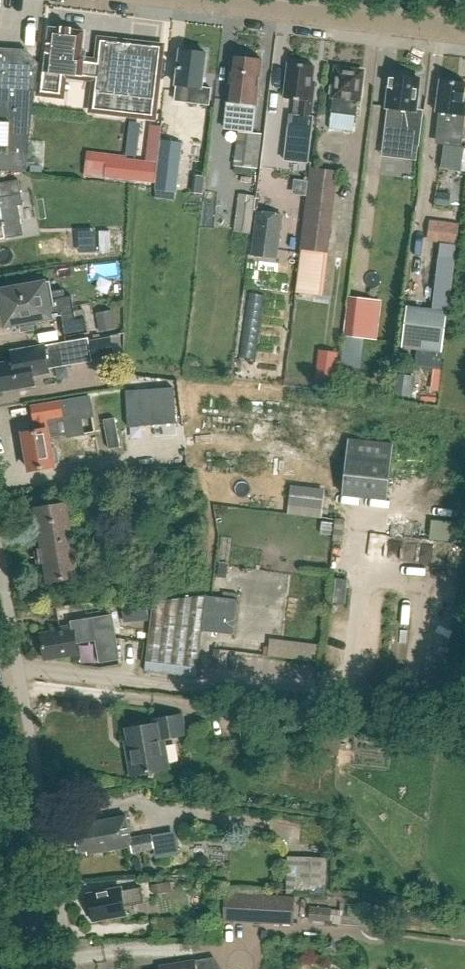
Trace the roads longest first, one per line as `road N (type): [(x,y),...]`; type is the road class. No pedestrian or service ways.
road 1 (unclassified): [(464,35),(175,0)]
road 2 (tertiary): [(42,968),(0,730)]

